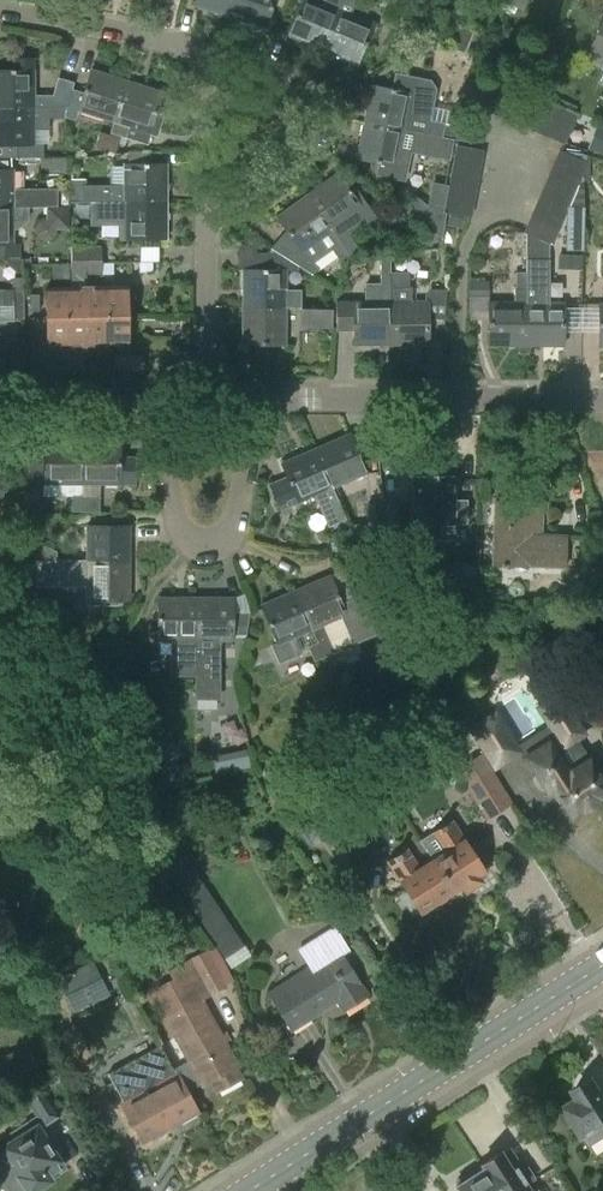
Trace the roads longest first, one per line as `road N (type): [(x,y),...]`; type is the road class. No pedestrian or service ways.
road 1 (tertiary): [(250,1190),(602,965)]
road 2 (residential): [(602,399),(258,398)]
road 3 (residential): [(151,397),(180,531),(208,542),(235,518),(258,398)]
road 4 (residential): [(204,54),(302,85),(315,93),(322,120),(306,148),(207,218)]
road 5 (residential): [(204,54),(0,9)]
road 6 (residential): [(205,397),(207,218)]
road 7 (residential): [(207,218),(204,54)]
road 8 (residential): [(151,397),(0,395)]

